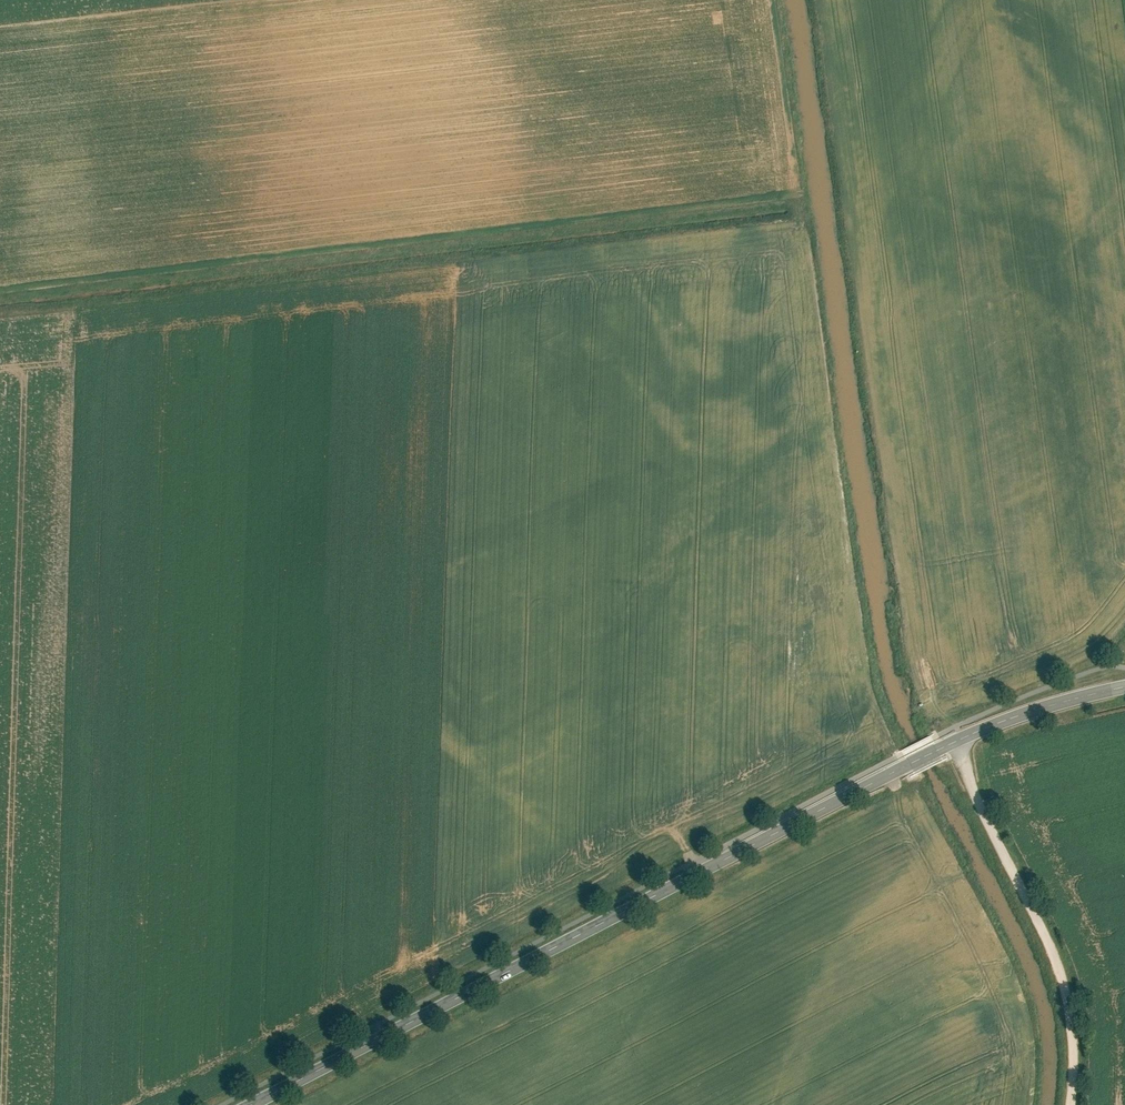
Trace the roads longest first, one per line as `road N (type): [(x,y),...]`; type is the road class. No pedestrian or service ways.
road 1 (tertiary): [(251,1104),(956,741),(1124,688)]
road 2 (track): [(956,741),(1068,991),(1073,1104)]

